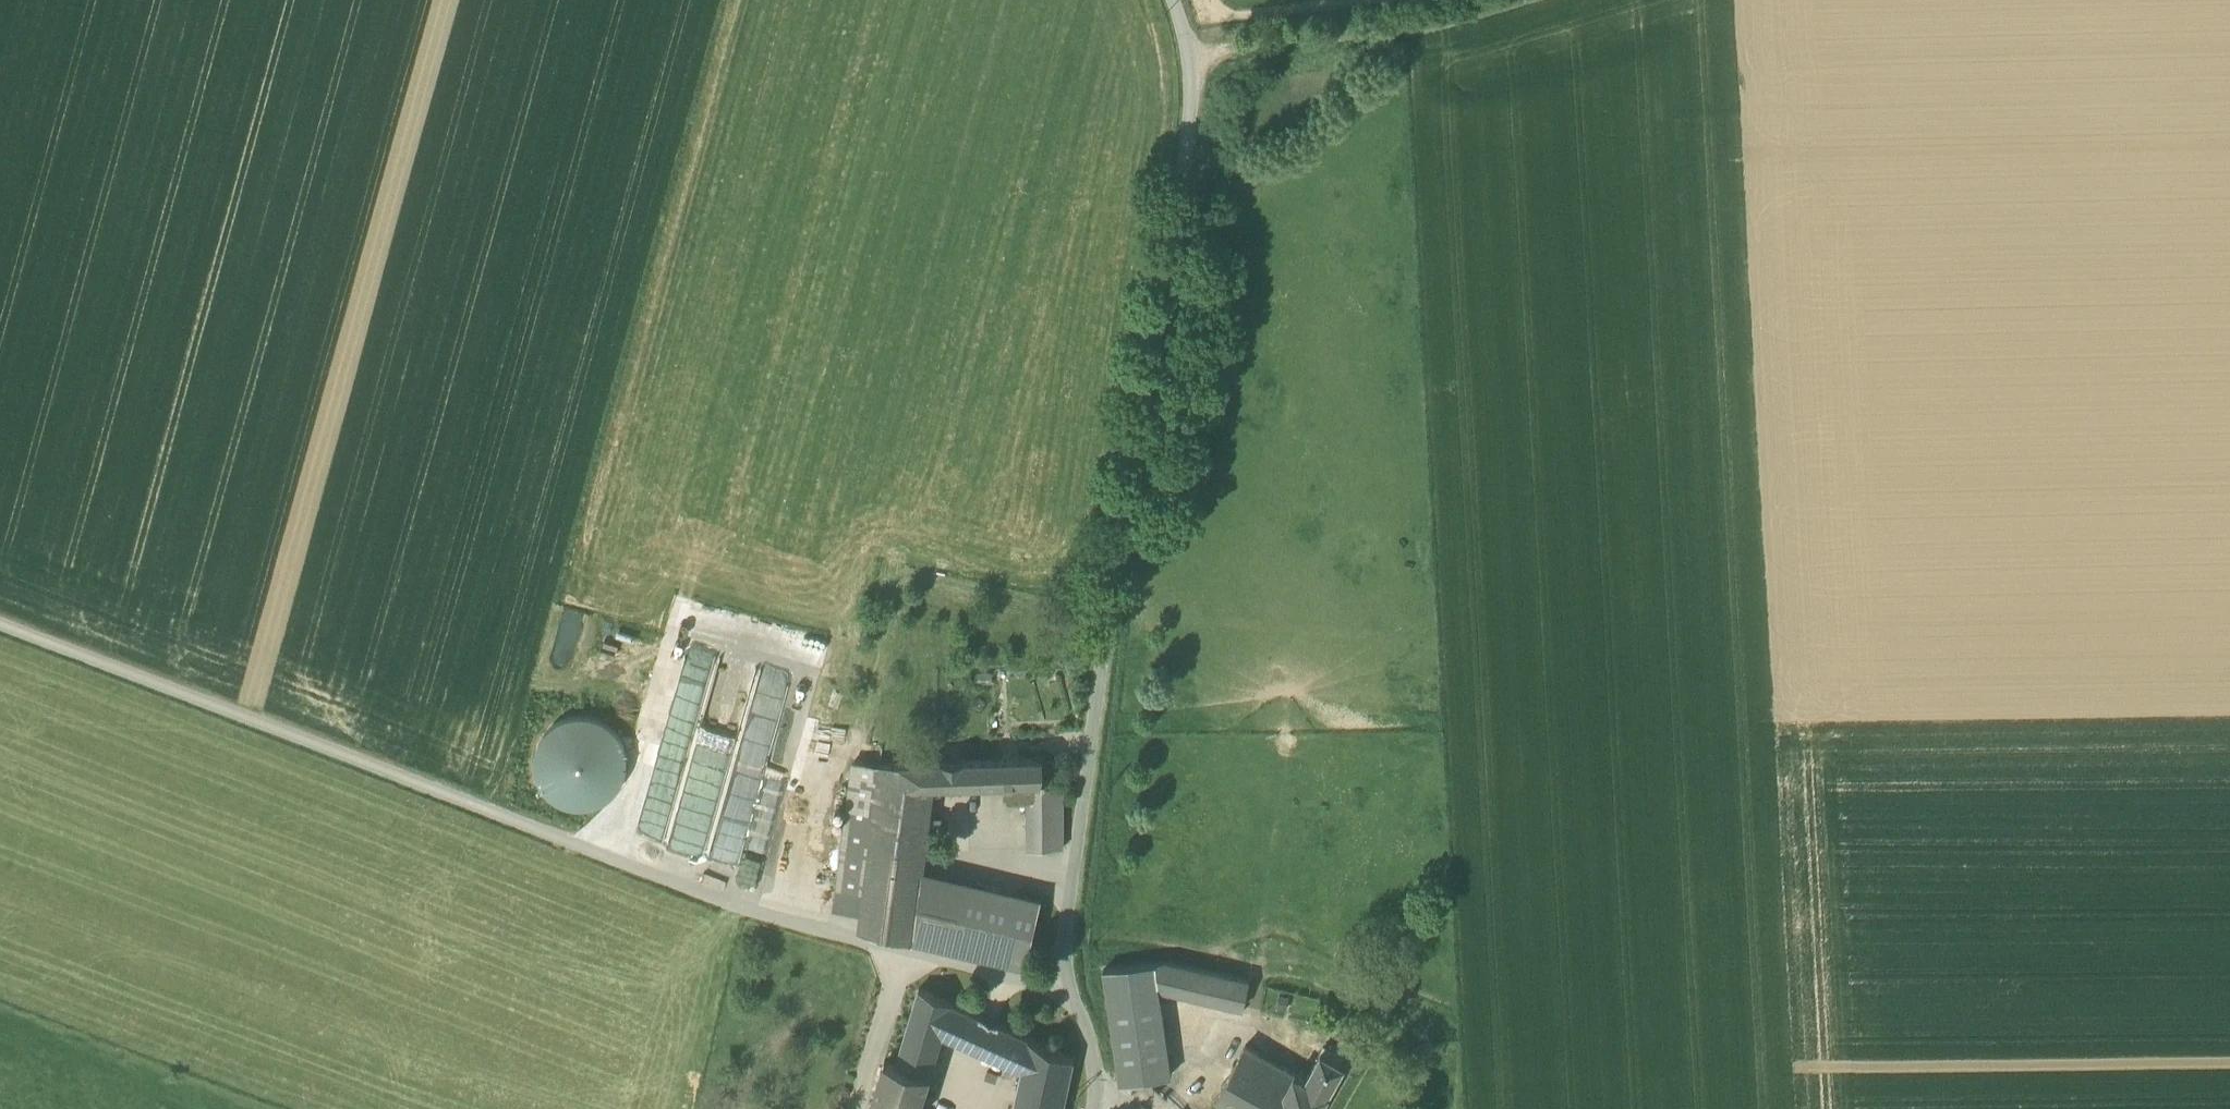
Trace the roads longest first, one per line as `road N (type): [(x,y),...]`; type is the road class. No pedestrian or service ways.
road 1 (track): [(1069,979),(1030,981),(752,913),(0,626)]
road 2 (unclassified): [(1173,0),(1194,61),(1193,117),(1118,584),(1069,979)]
road 3 (track): [(1194,61),(1424,25),(1506,0)]
road 4 (unclassified): [(1103,1096),(1069,979)]

